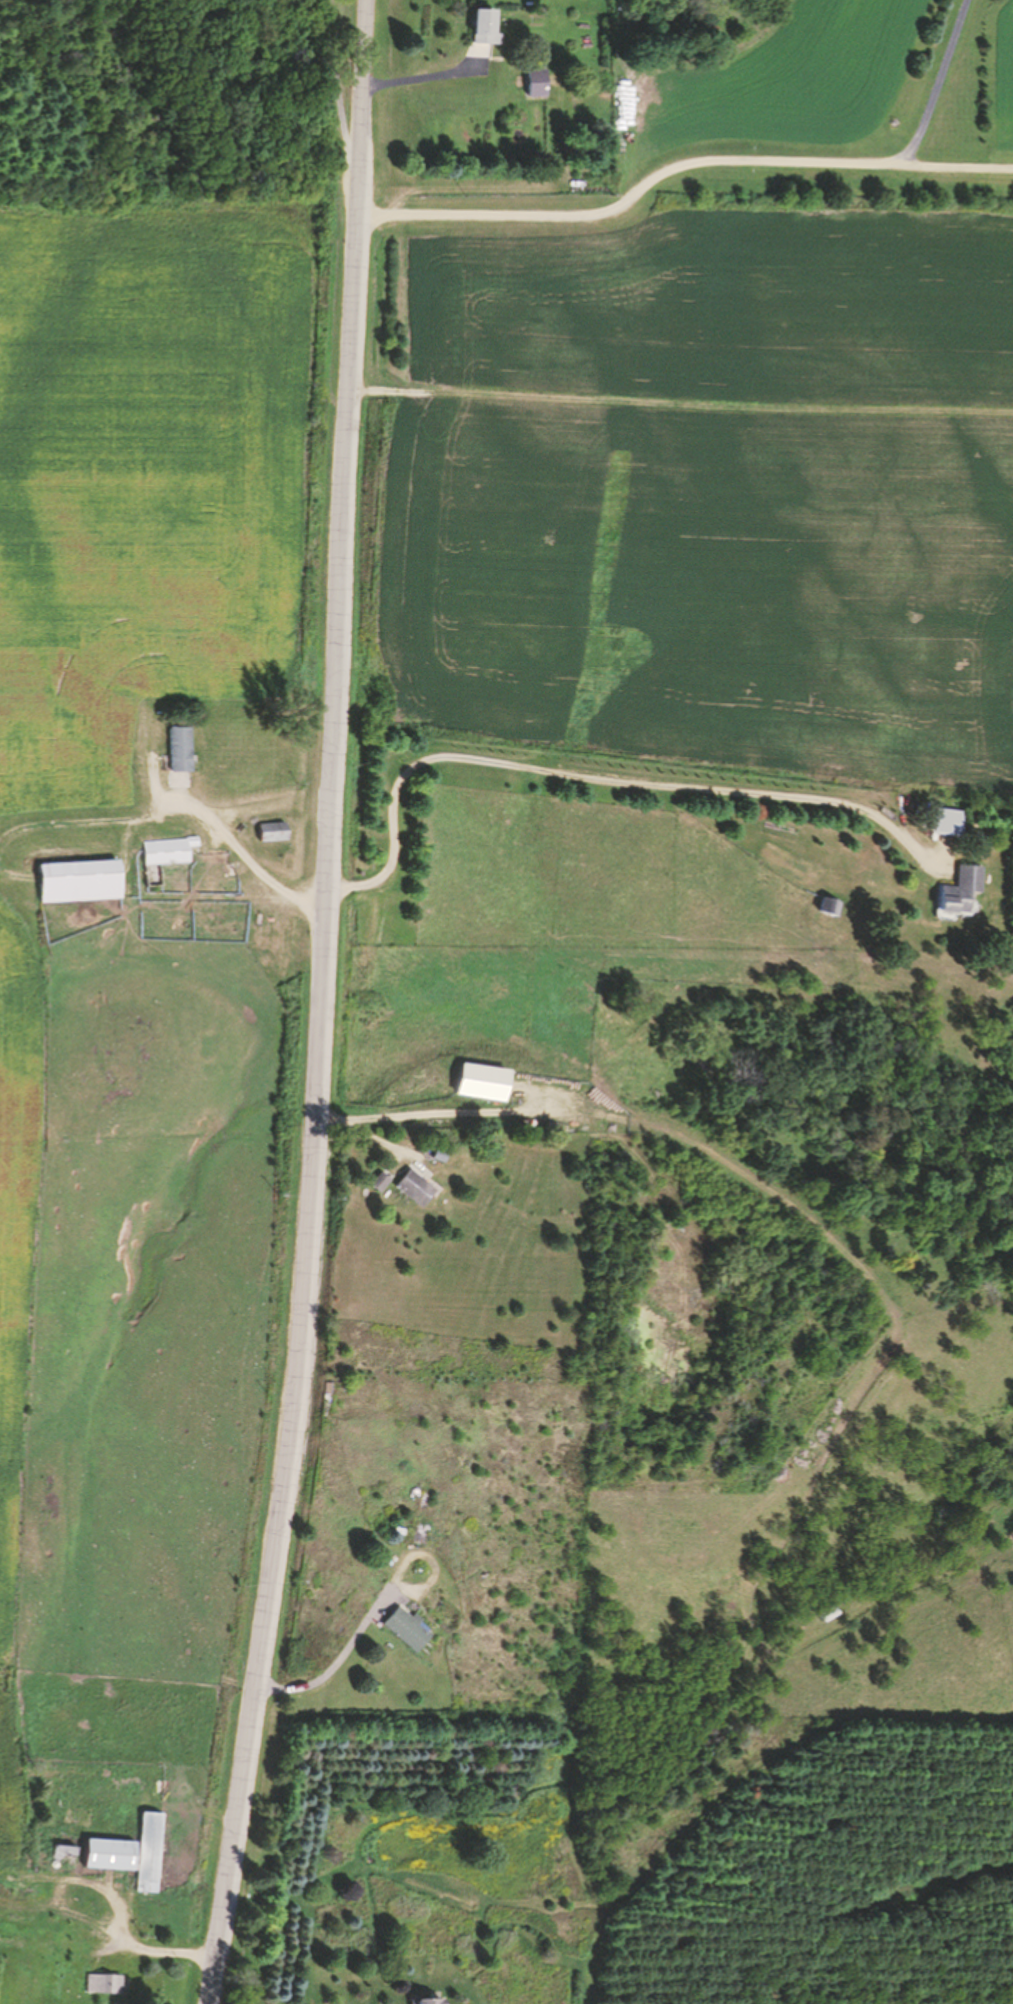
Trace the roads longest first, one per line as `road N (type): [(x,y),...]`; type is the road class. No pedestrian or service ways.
road 1 (secondary): [(208,2003),(281,1510),(311,1218),(369,0)]

